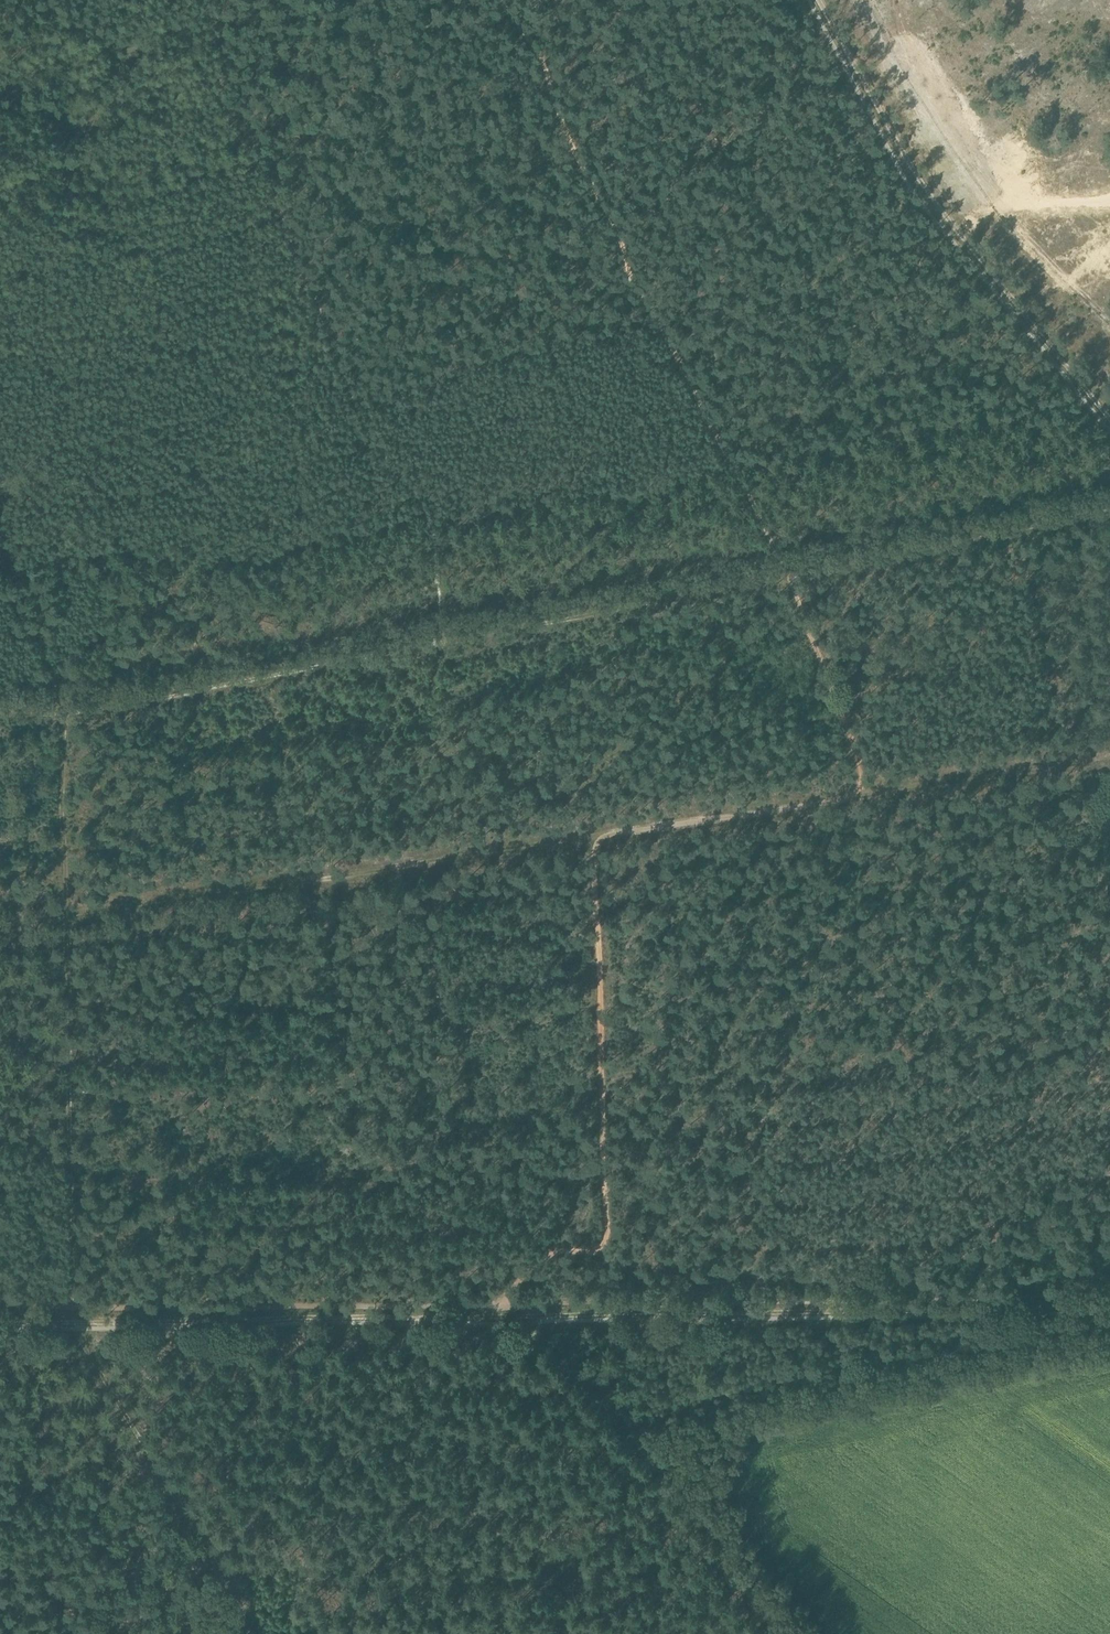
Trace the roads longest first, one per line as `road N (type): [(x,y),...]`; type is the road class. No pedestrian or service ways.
road 1 (track): [(64,712),(72,1322),(260,1633)]
road 2 (track): [(1109,1306),(489,1316)]
road 3 (track): [(596,842),(0,929)]
road 4 (track): [(509,0),(636,286),(769,537)]
road 5 (track): [(489,1316),(530,1268),(553,1254),(601,1247),(608,1228),(596,842)]
road 6 (track): [(1109,416),(914,178),(818,0)]
road 7 (track): [(489,1316),(0,1323)]
road 8 (track): [(1109,469),(769,537)]
road 9 (track): [(872,794),(596,842)]
road 10 (track): [(769,537),(872,794)]
road 11 (track): [(1109,759),(872,794)]

